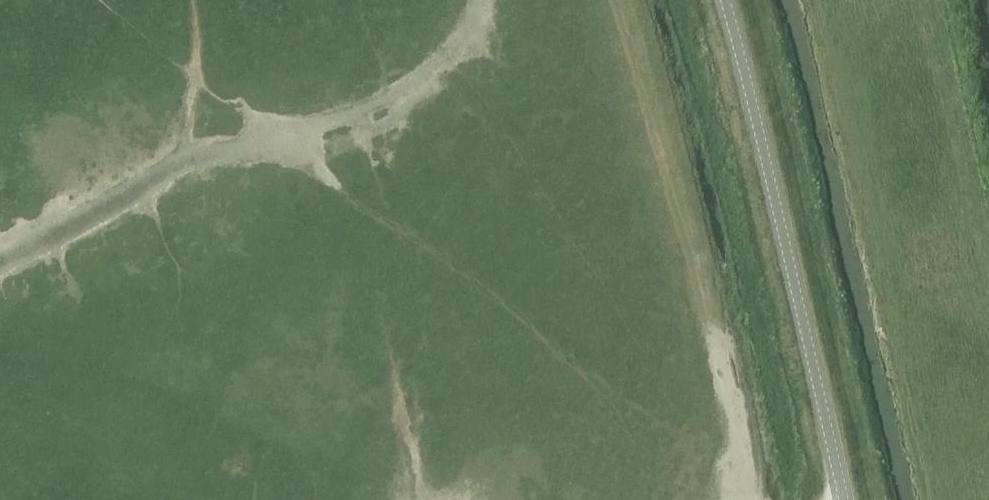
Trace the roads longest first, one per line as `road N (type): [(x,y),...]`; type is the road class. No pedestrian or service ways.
road 1 (unclassified): [(837,499),(711,0)]

